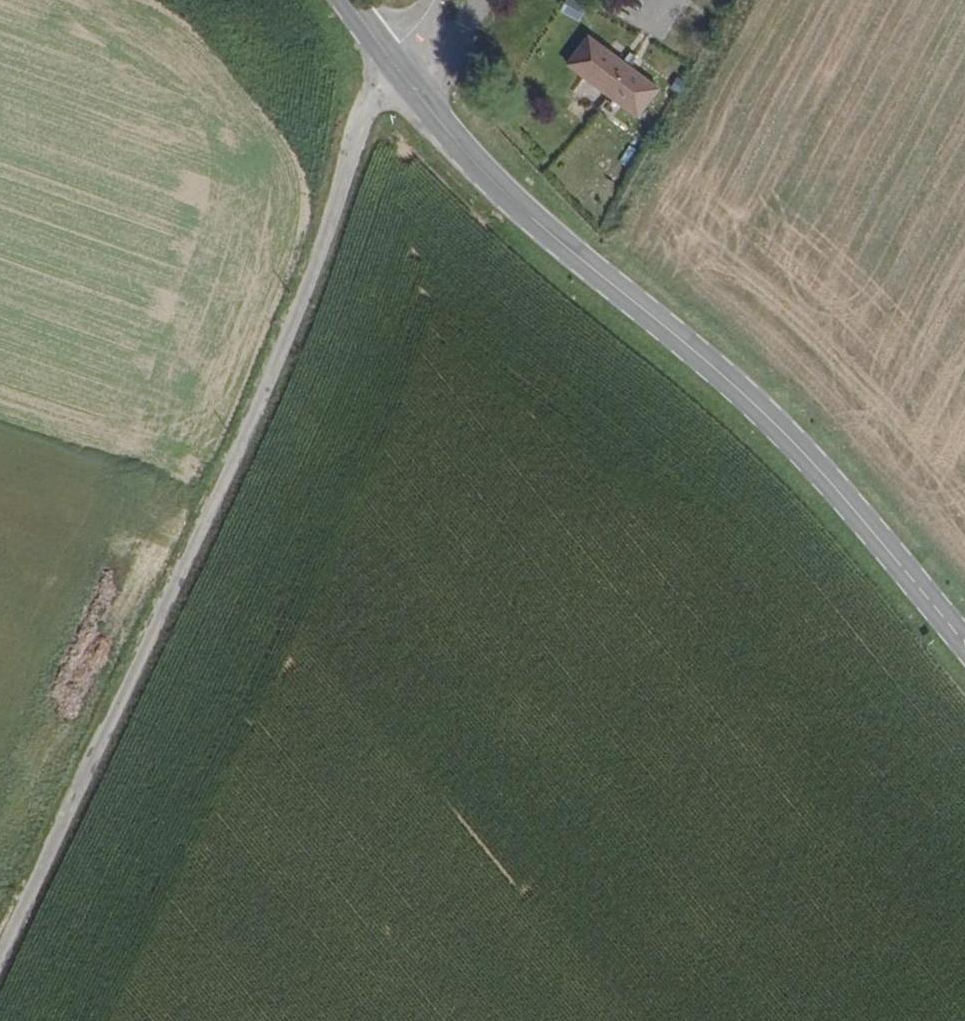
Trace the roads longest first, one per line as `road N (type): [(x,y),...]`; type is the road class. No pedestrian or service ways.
road 1 (unclassified): [(0,966),(283,364),(366,120),(403,67)]
road 2 (tertiary): [(964,635),(853,500),(495,177),(403,67)]

